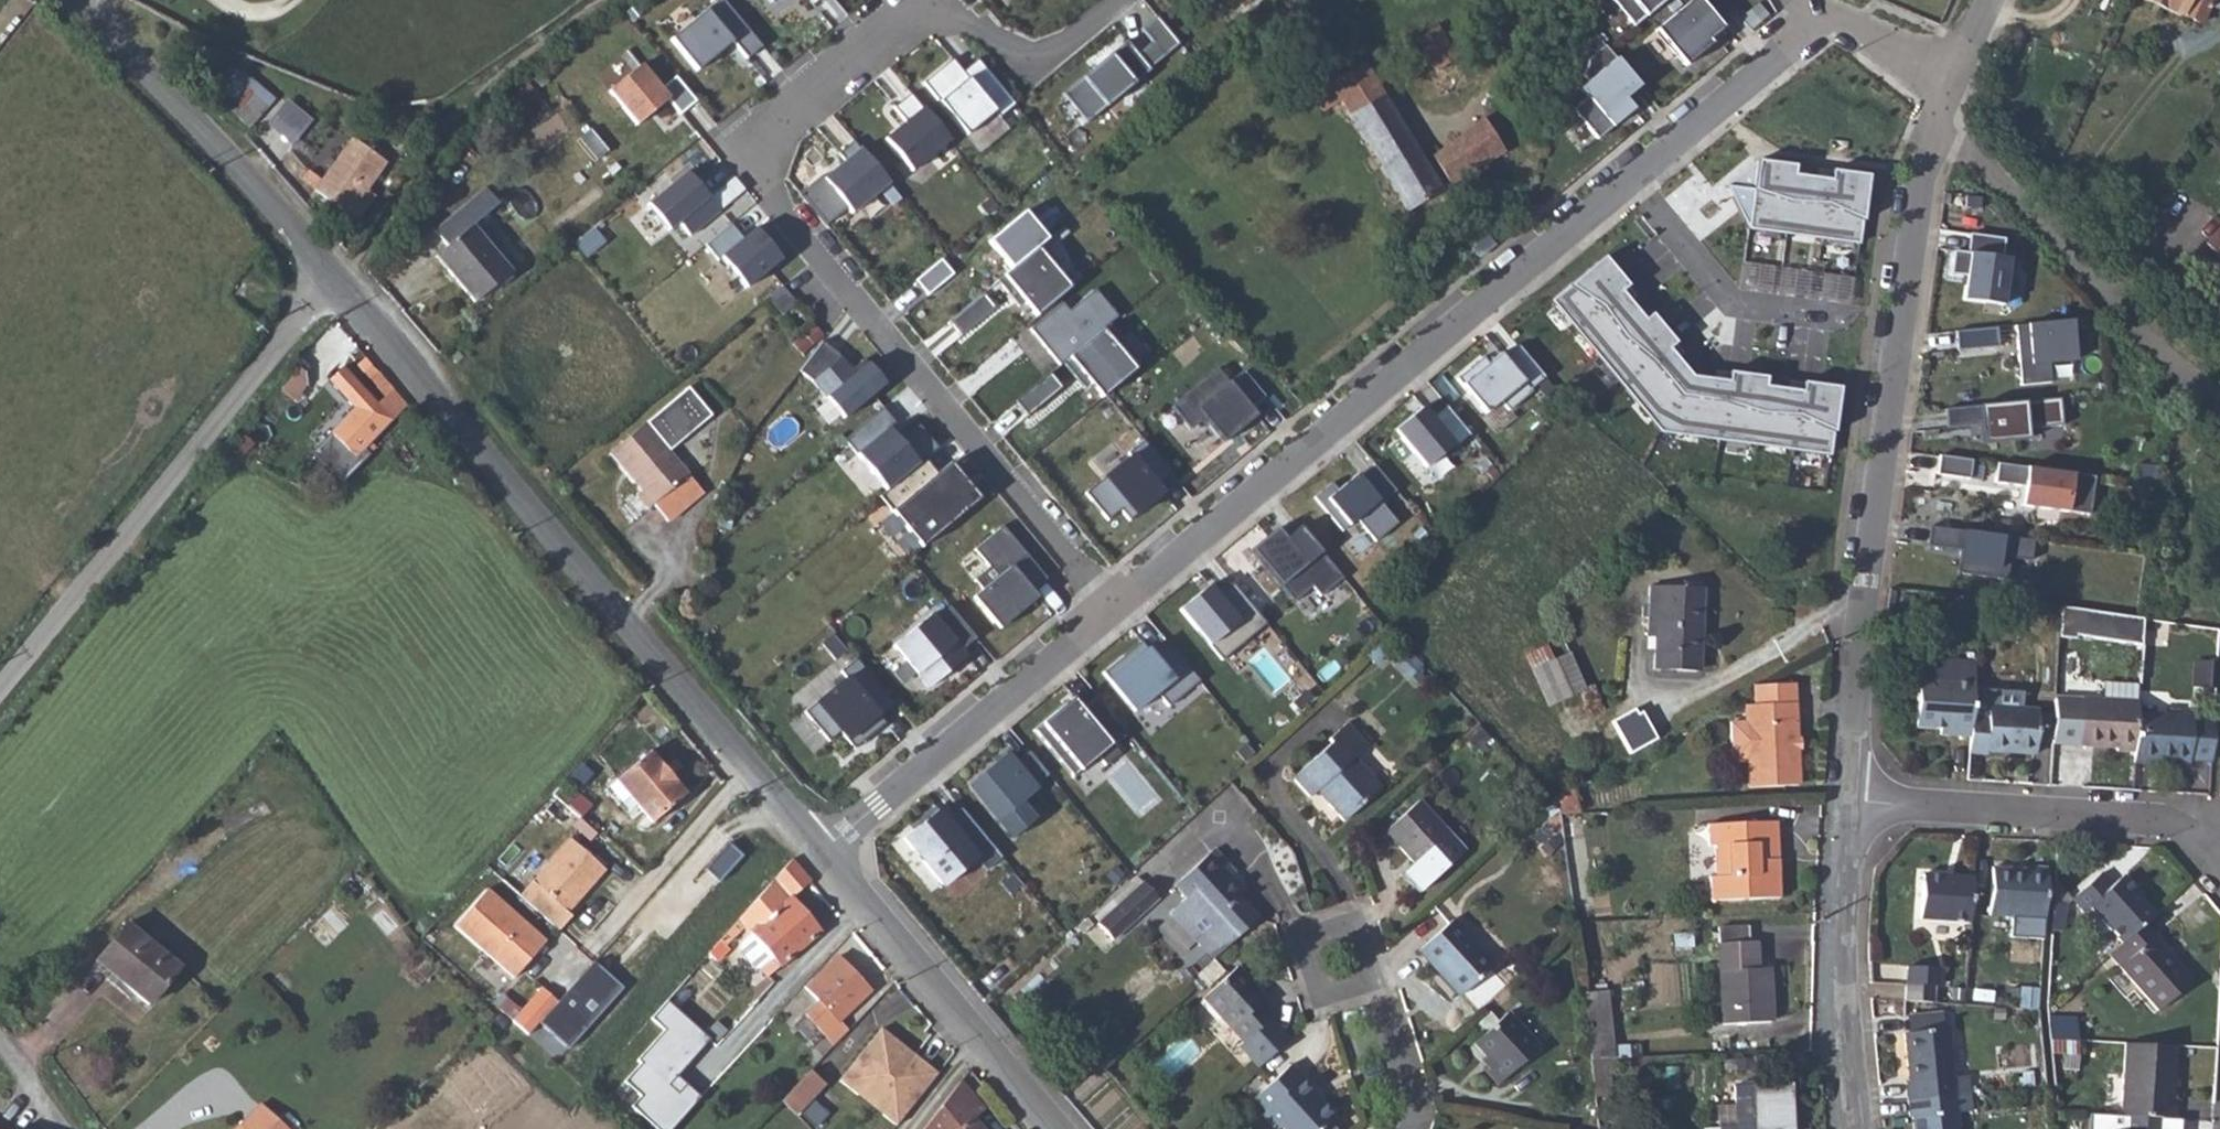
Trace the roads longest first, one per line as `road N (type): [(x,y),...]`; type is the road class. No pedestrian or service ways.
road 1 (residential): [(1117,0),(1043,59),(1013,53),(946,11),(915,12),(771,126),(761,173),(1113,610)]
road 2 (residential): [(1113,610),(1823,14)]
road 3 (residential): [(348,283),(825,854)]
road 4 (residential): [(1953,88),(1921,171),(1858,641),(1851,802)]
road 5 (residential): [(0,688),(243,397),(337,270)]
road 6 (residential): [(825,854),(1113,610)]
road 7 (unclassified): [(77,0),(337,270)]
road 8 (residential): [(2219,843),(2167,820),(1851,802)]
road 9 (residential): [(825,854),(1056,1128)]
road 10 (residential): [(1851,802),(1842,965),(1851,1128)]
road 11 (residential): [(1378,983),(1357,911),(1293,930),(1311,1001),(1335,995)]
road 12 (residential): [(1408,1128),(1415,1106),(1378,983)]
road 13 (residential): [(1953,88),(1823,14)]

